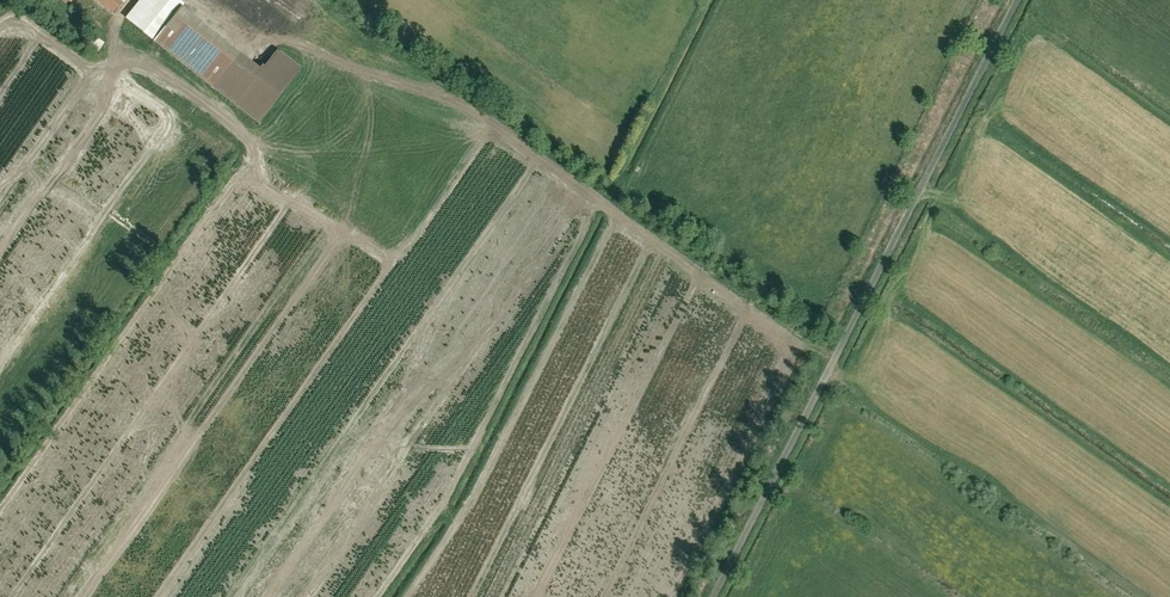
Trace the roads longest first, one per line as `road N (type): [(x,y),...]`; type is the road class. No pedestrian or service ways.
road 1 (unclassified): [(713,596),(1023,0)]

